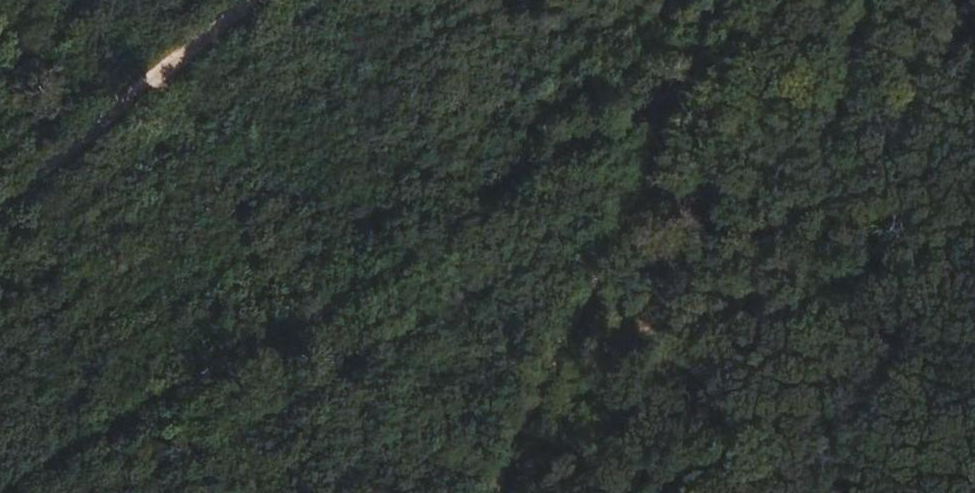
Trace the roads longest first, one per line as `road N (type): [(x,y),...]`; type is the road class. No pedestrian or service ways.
road 1 (track): [(3,492),(615,127),(863,0)]
road 2 (track): [(721,0),(515,492)]

